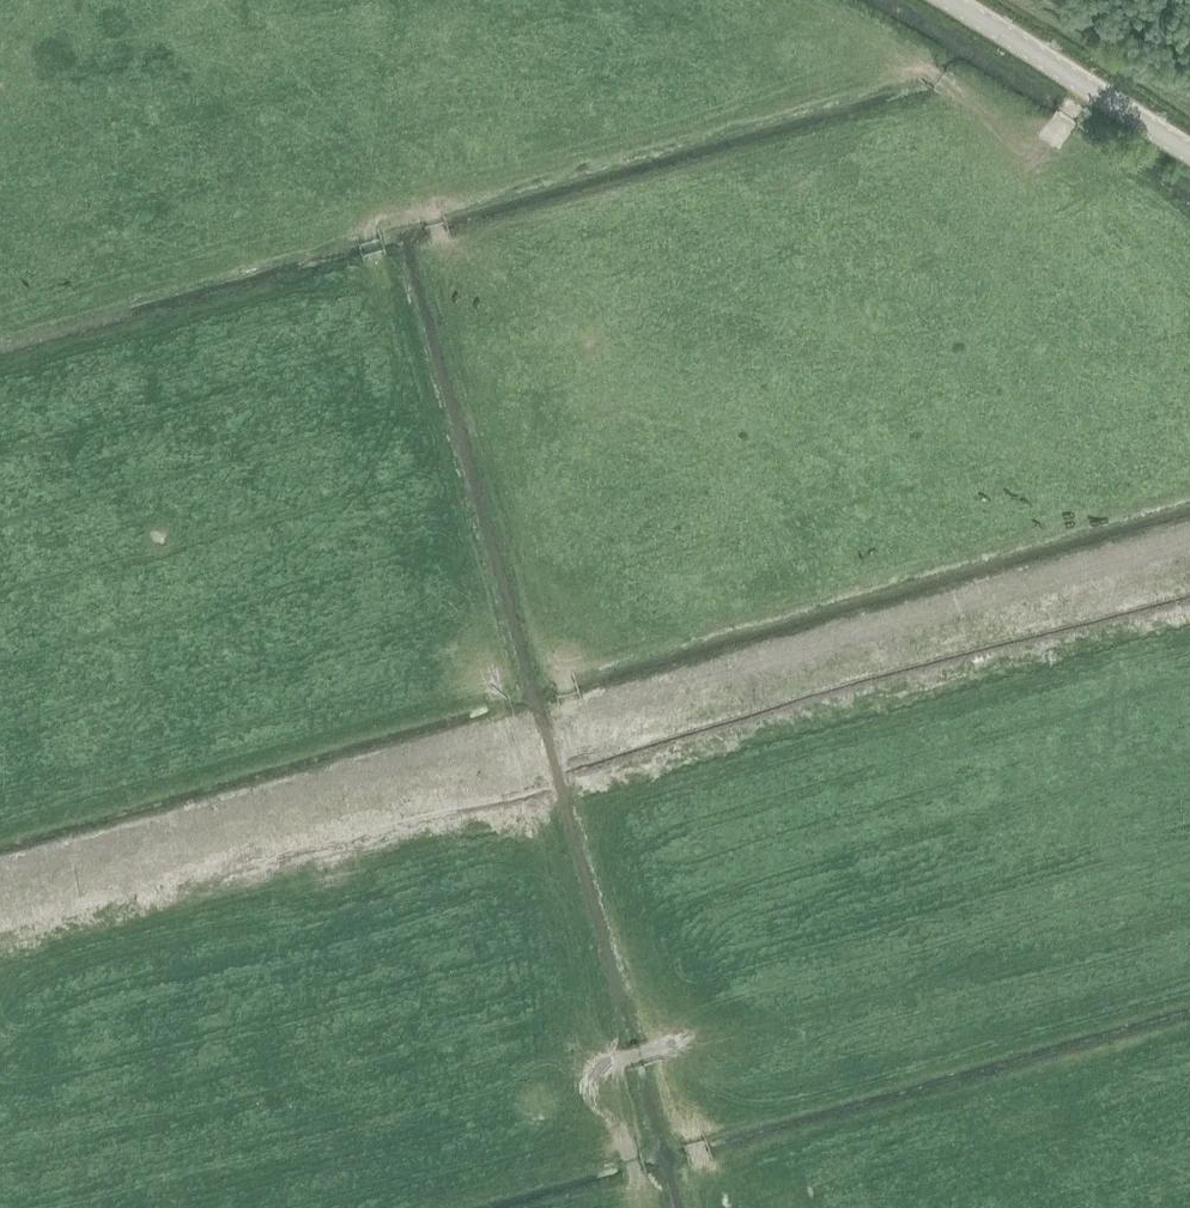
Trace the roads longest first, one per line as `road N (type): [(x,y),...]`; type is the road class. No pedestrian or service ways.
road 1 (tertiary): [(1189,154),(947,0)]

